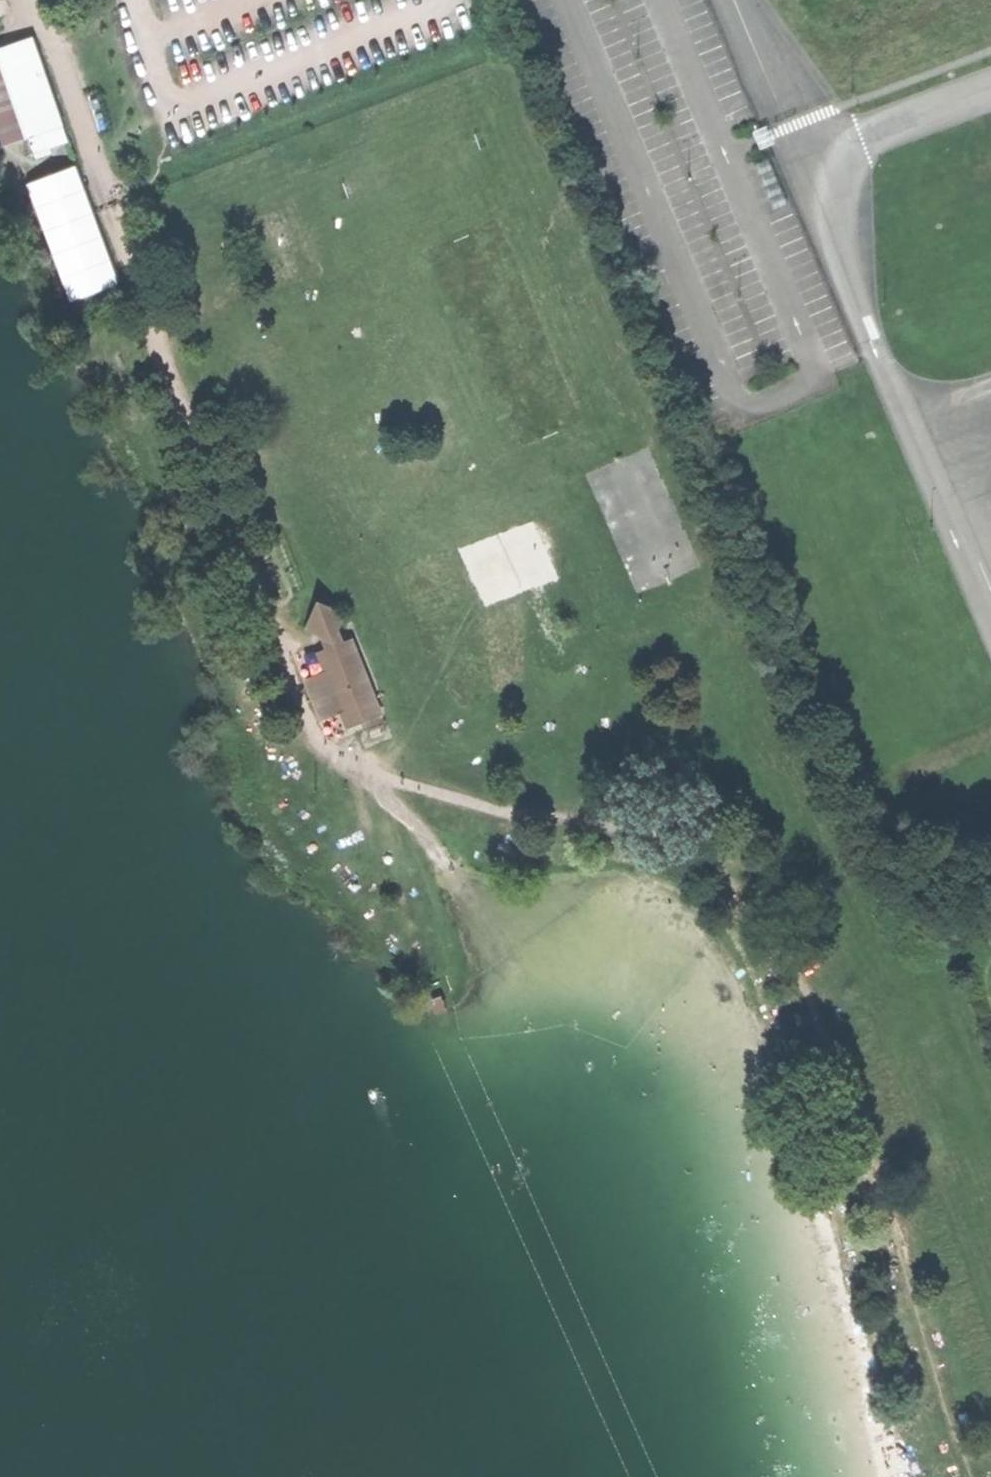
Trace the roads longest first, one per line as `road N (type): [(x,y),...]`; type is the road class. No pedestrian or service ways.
road 1 (track): [(113,202),(38,0)]

